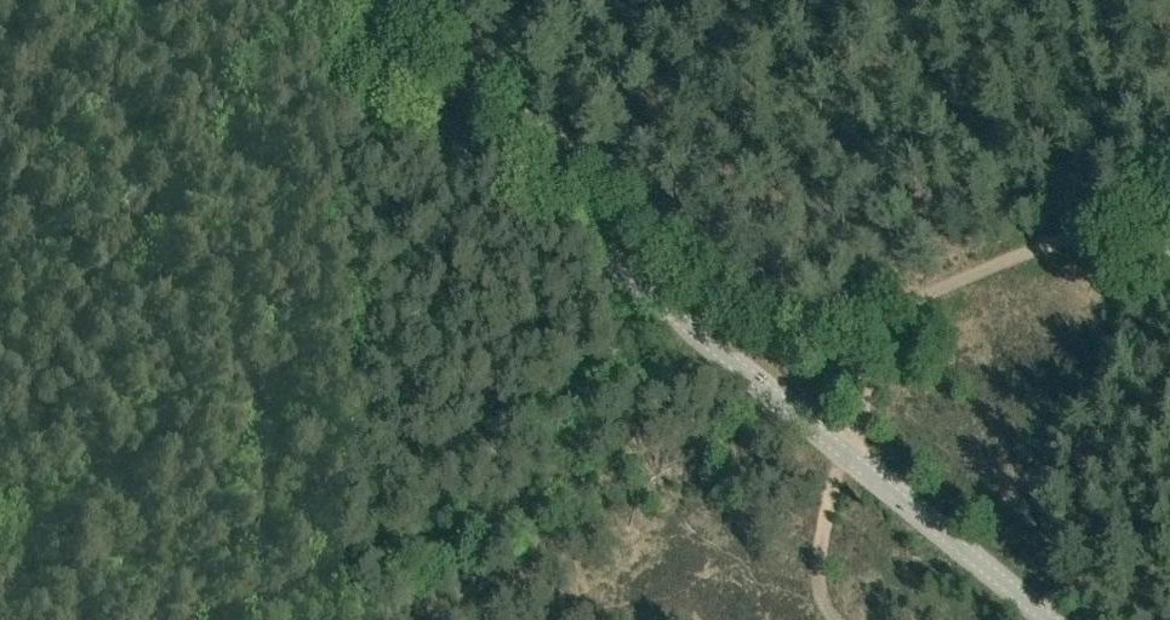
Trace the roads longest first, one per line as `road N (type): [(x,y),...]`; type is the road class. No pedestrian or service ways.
road 1 (unclassified): [(1051,619),(296,0)]
road 2 (track): [(494,167),(468,212),(448,277),(483,398),(485,522),(467,538),(251,619)]
road 3 (track): [(861,331),(797,324),(402,0)]
road 4 (track): [(1169,248),(1110,229),(1073,238),(861,331)]
road 5 (track): [(861,331),(862,412),(842,446),(818,551),(818,578),(834,619)]

